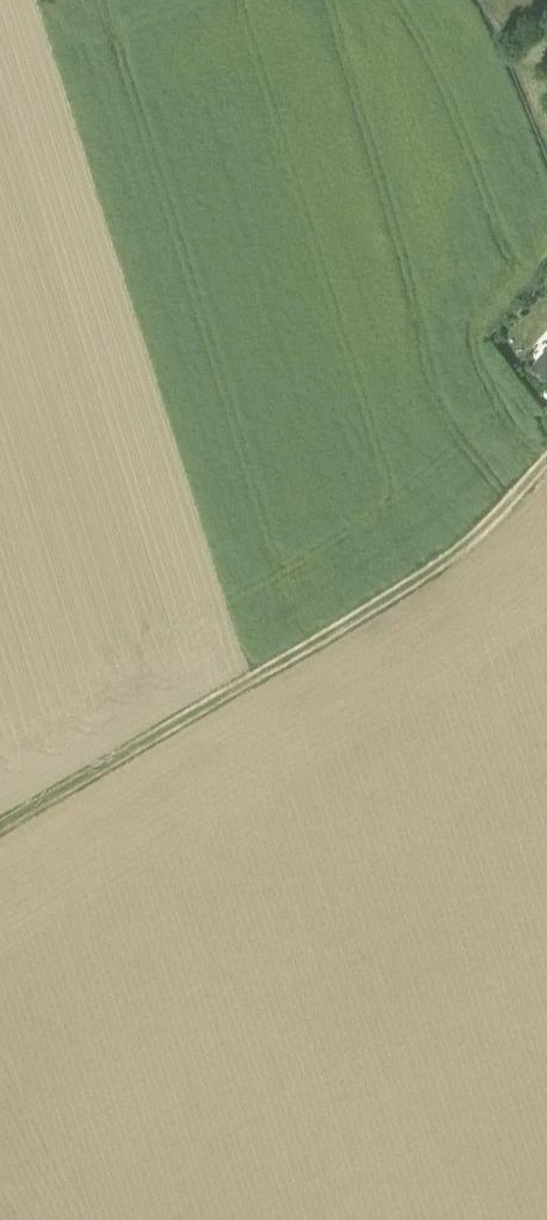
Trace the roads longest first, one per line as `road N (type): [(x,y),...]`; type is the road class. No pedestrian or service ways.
road 1 (track): [(0,851),(480,568),(504,543),(546,468)]

